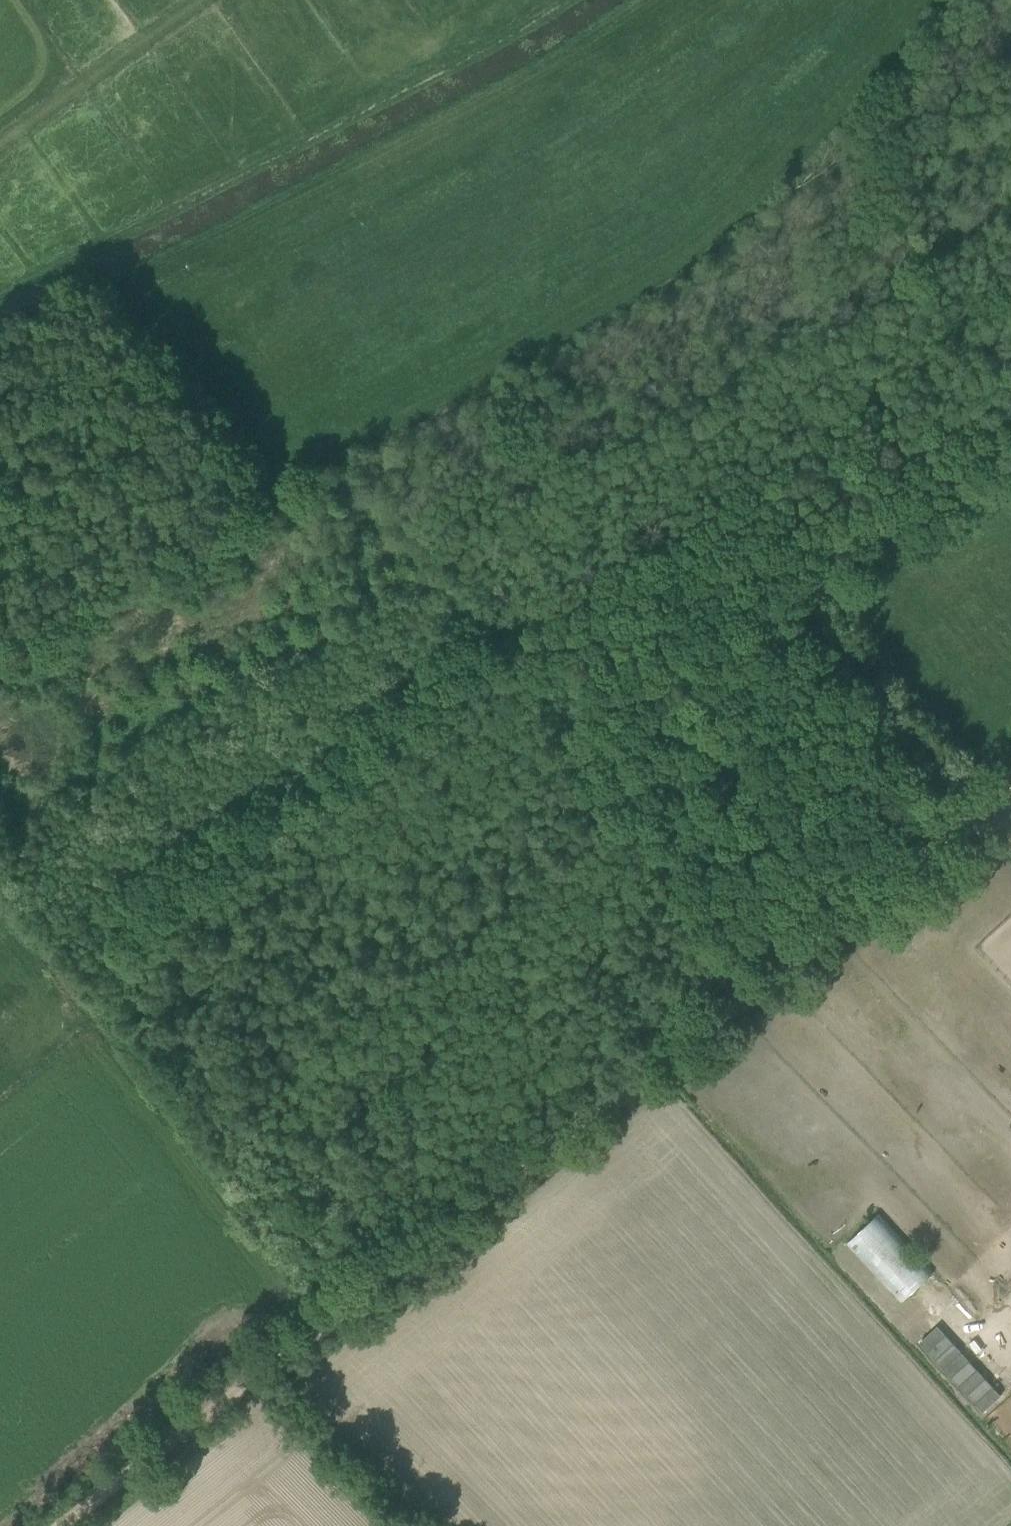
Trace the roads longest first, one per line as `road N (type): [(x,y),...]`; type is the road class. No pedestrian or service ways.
road 1 (track): [(260,1372),(1010,787)]
road 2 (track): [(260,1372),(61,1525)]
road 3 (track): [(199,0),(0,142)]

